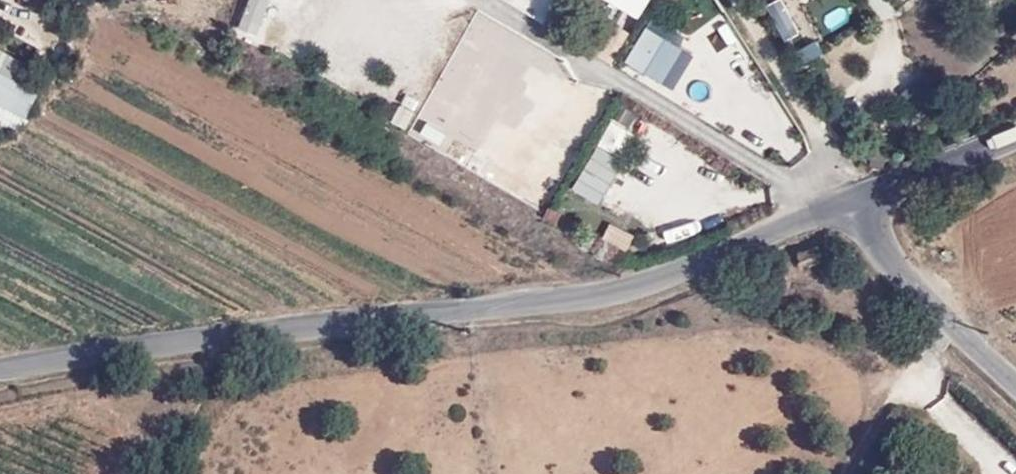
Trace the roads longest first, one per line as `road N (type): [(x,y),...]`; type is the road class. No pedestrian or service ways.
road 1 (unclassified): [(0,370),(132,345),(607,294),(727,255),(842,202)]
road 2 (unclassified): [(842,202),(1015,383)]
road 3 (unclassified): [(842,202),(1015,133)]
road 4 (track): [(817,132),(736,0)]

